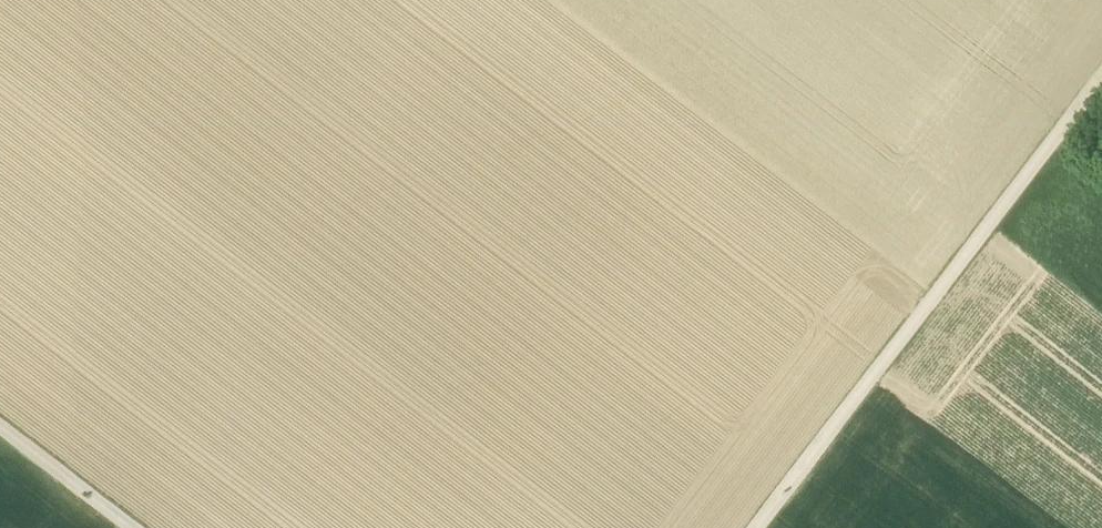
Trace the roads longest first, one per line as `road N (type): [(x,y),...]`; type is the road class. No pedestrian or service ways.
road 1 (track): [(758,527),(1101,79)]
road 2 (track): [(0,428),(130,527)]

